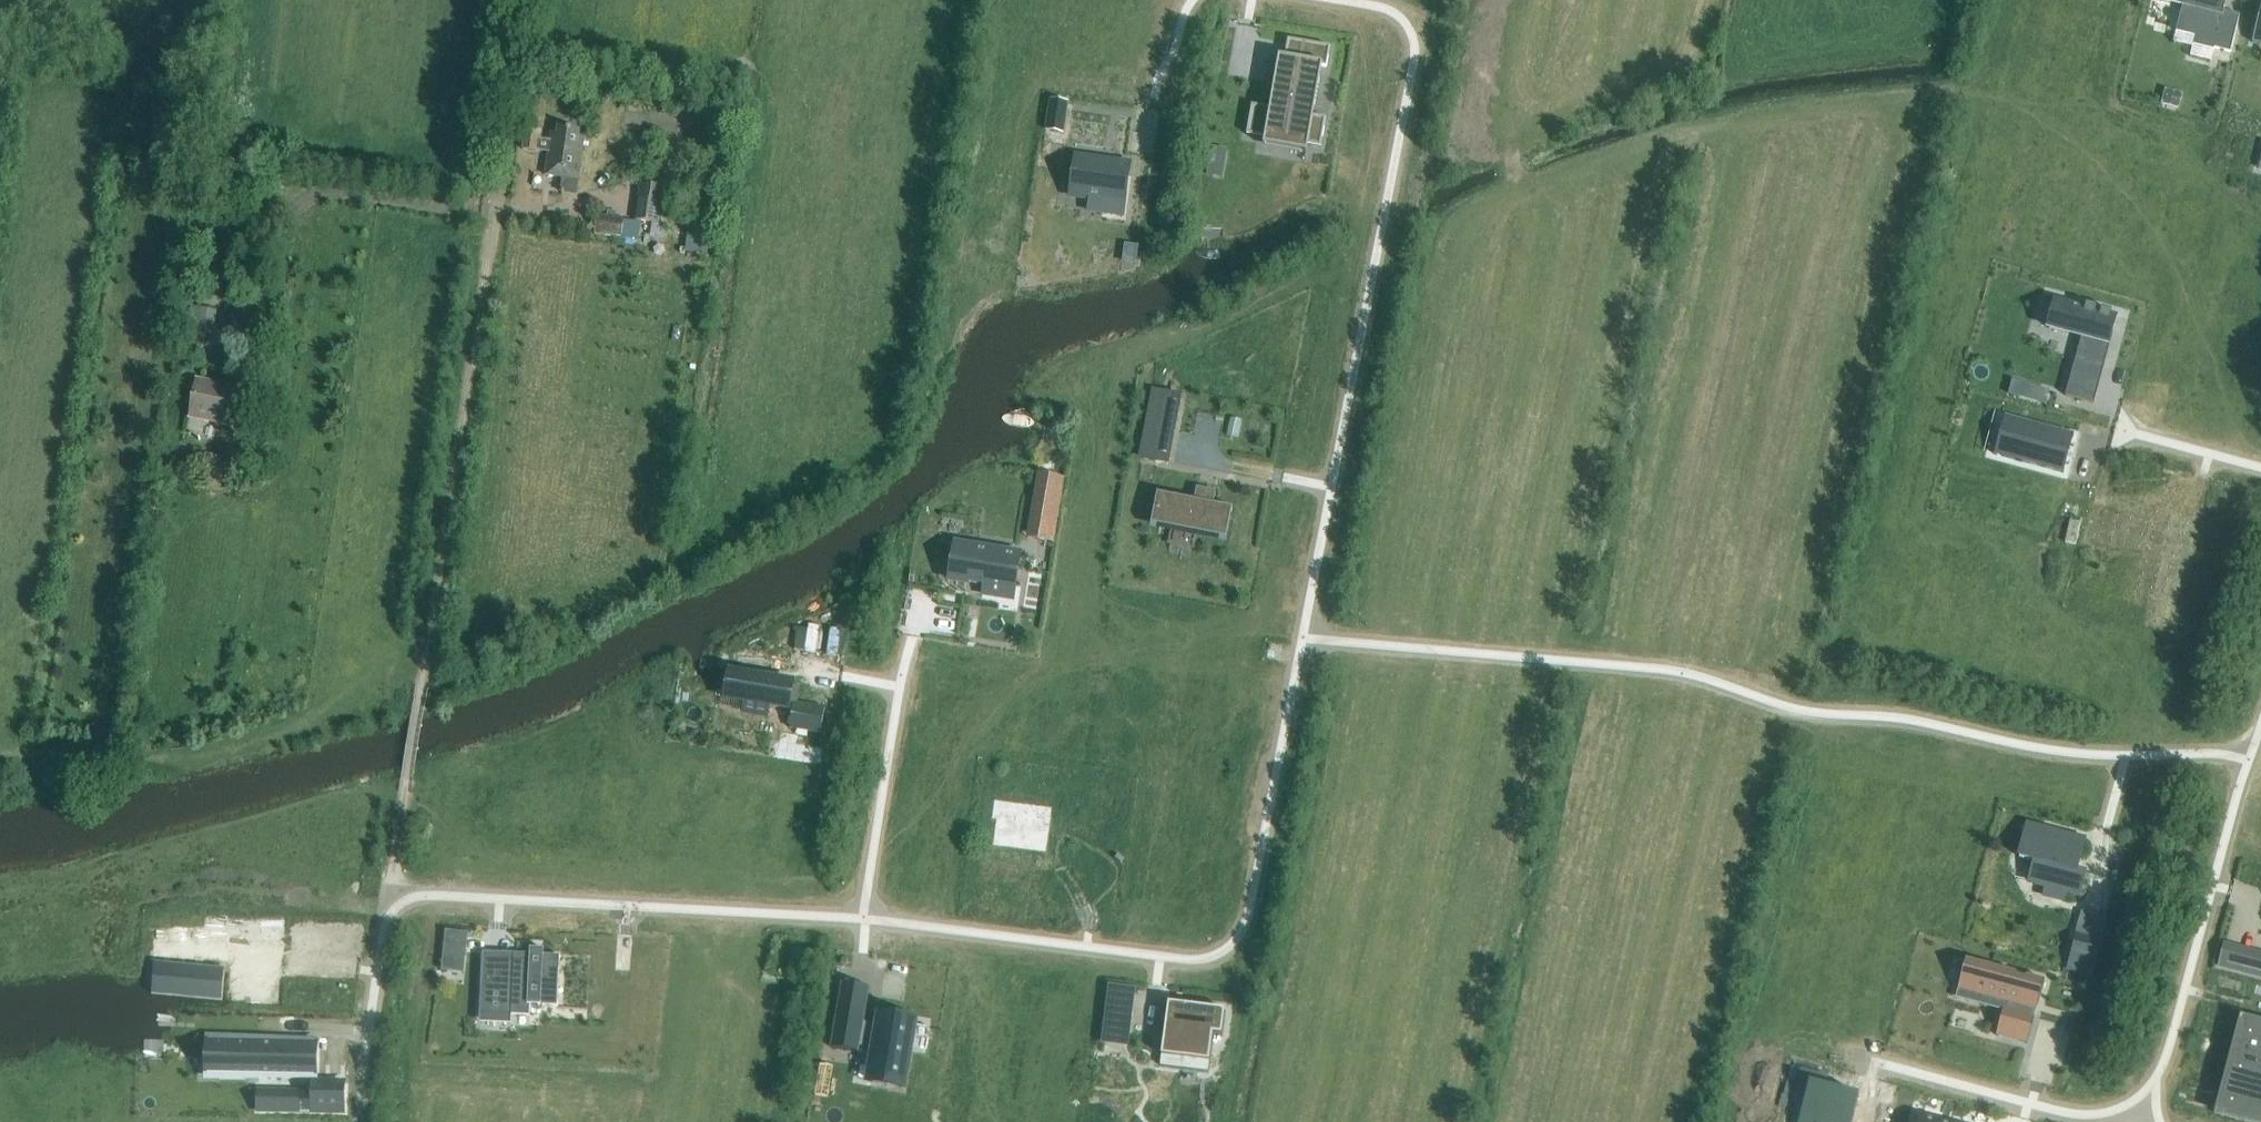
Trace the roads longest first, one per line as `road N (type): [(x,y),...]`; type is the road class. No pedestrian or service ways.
road 1 (unclassified): [(2247,765),(2044,752),(1899,717),(1813,712),(1712,678),(1304,633)]
road 2 (unclassified): [(1304,633),(1246,933),(1231,951),(1179,960),(862,917)]
road 3 (residential): [(1304,633),(1418,48),(1412,18),(1397,8),(1346,0)]
road 4 (unclassified): [(862,917),(391,891)]
road 5 (residential): [(2155,1082),(2247,765)]
road 6 (residential): [(1846,1052),(2081,1114),(2122,1109),(2155,1082)]
road 7 (residential): [(862,917),(907,645)]
road 8 (residential): [(391,891),(372,1016),(361,1033)]
road 9 (residential): [(2260,468),(2138,433)]

